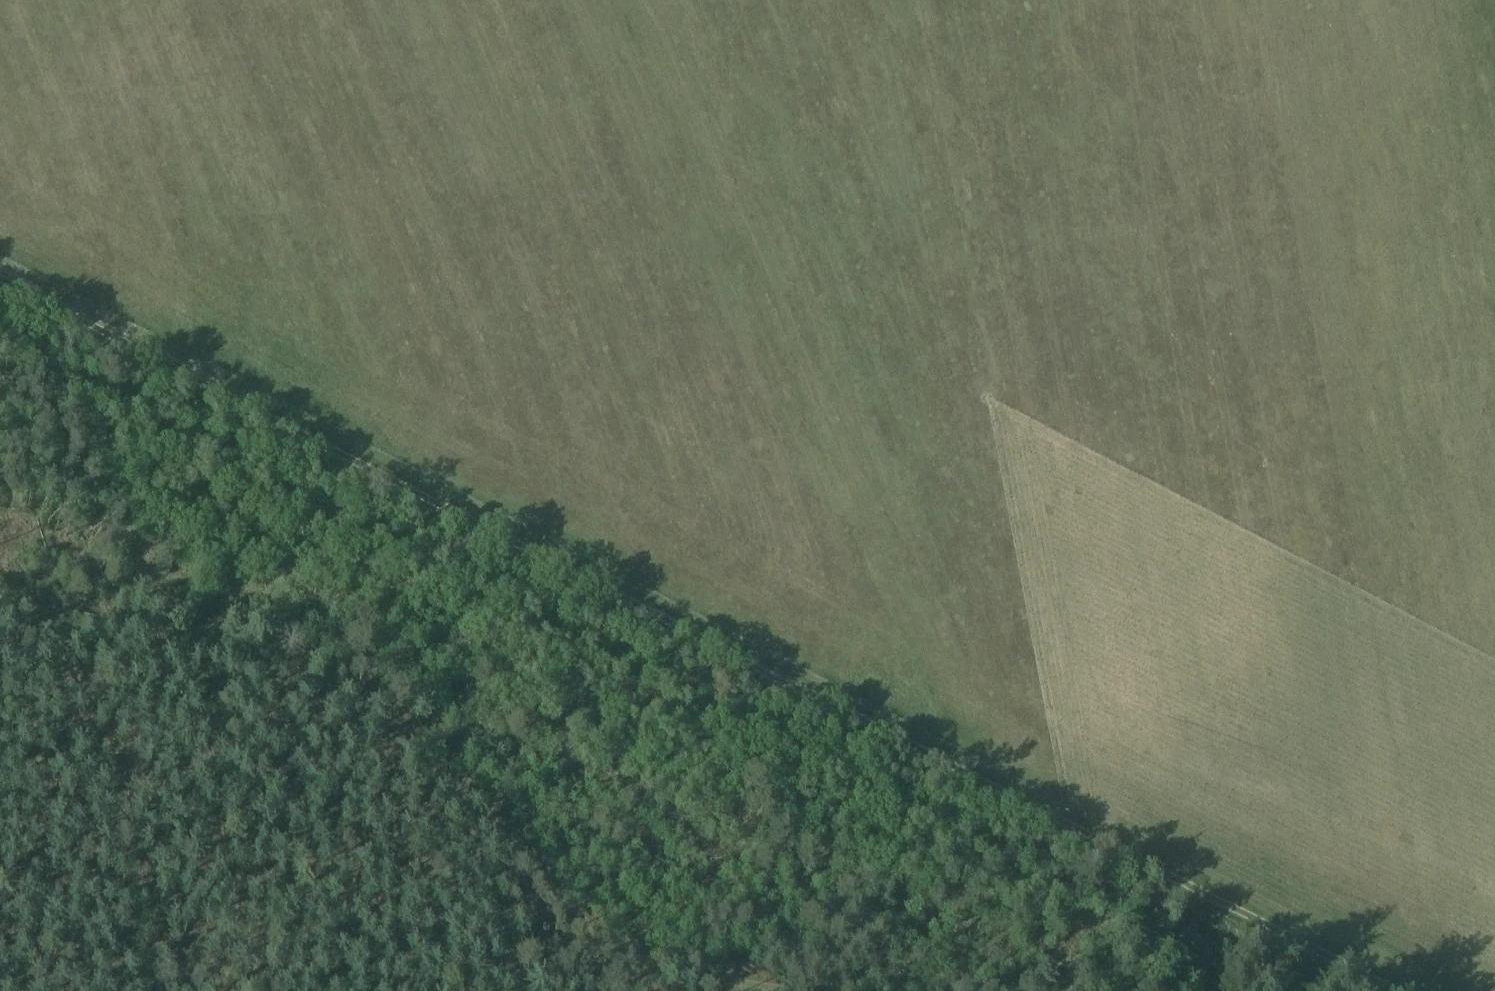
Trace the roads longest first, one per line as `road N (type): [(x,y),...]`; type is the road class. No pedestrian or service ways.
road 1 (track): [(0,273),(1370,990)]
road 2 (track): [(0,607),(109,619),(249,667),(459,777),(625,946),(695,972),(832,990)]

